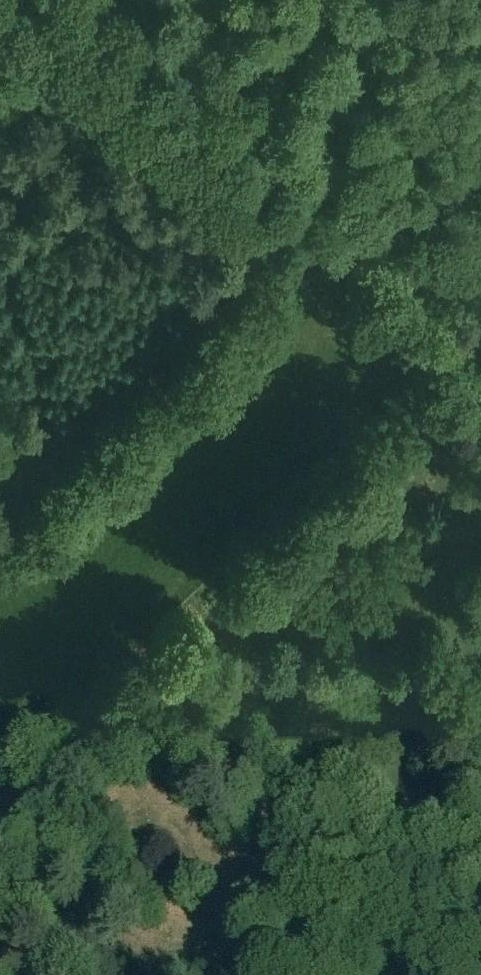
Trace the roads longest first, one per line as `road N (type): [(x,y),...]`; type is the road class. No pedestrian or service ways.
road 1 (track): [(480,374),(0,825)]
road 2 (track): [(438,974),(426,958),(427,868),(407,770),(392,748),(357,742),(327,755),(288,798),(226,924),(157,974)]
road 3 (tertiary): [(480,397),(452,343),(411,302),(59,0)]

